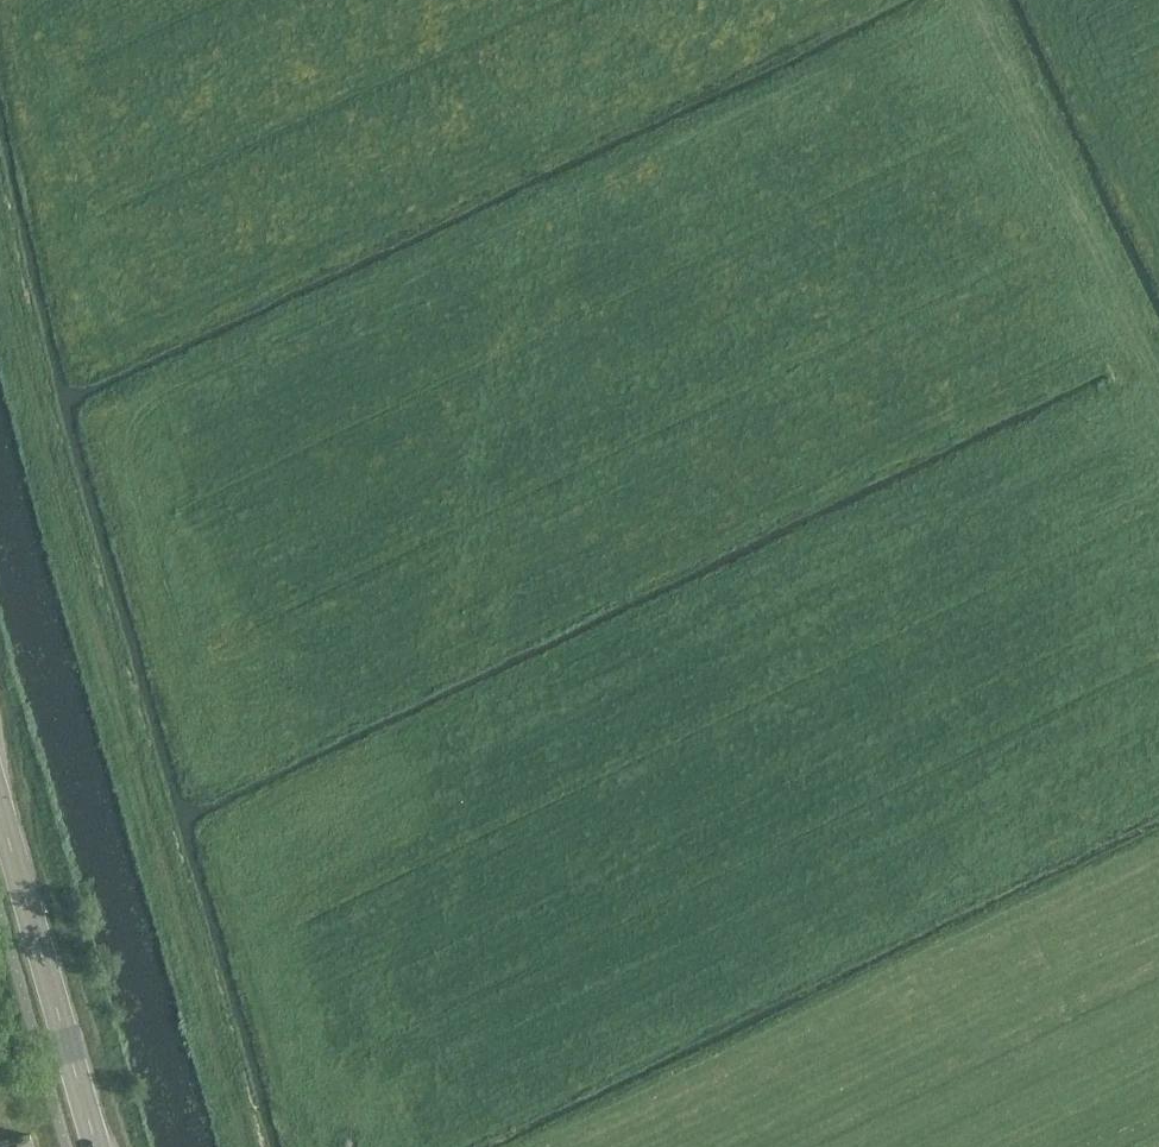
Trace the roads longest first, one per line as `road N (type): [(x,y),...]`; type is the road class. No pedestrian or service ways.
road 1 (primary): [(97,1146),(0,810)]

